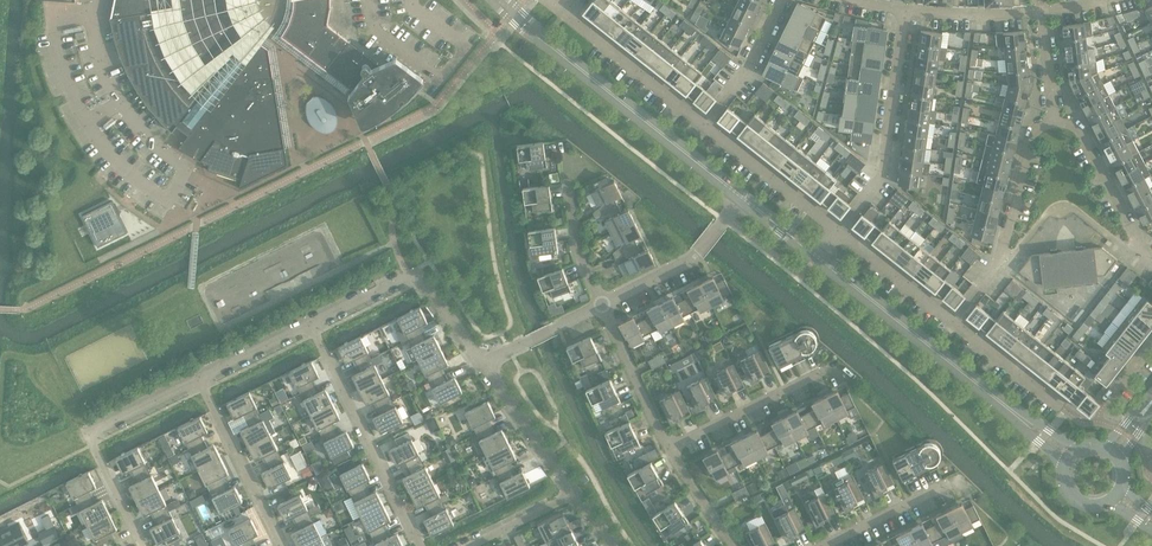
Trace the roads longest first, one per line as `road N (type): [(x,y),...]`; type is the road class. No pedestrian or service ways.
road 1 (tertiary): [(1070,457),(818,257)]
road 2 (tertiary): [(743,200),(500,0)]
road 3 (residential): [(142,545),(83,431),(195,375)]
road 4 (residential): [(421,545),(307,319)]
road 5 (residential): [(838,229),(881,172),(906,14)]
road 6 (residential): [(953,319),(1010,242),(1031,147),(1055,122)]
road 7 (residential): [(281,545),(195,375)]
road 8 (residential): [(667,448),(835,364)]
road 9 (residential): [(704,122),(558,6)]
road 10 (residential): [(597,304),(695,260),(743,200)]
road 11 (residential): [(1055,122),(1085,144),(1151,261)]
road 12 (residential): [(838,229),(704,122)]
road 13 (residential): [(577,493),(483,361)]
road 14 (residential): [(667,448),(597,304)]
road 15 (residential): [(597,304),(575,239),(564,155)]
road 16 (residential): [(825,545),(963,481)]
road 17 (residential): [(953,319),(838,229)]
road 18 (residential): [(1066,411),(953,319)]
road 19 (residential): [(781,0),(704,122)]
road 20 (residential): [(1041,13),(906,14)]
road 21 (residential): [(483,361),(597,304)]
road 22 (residential): [(195,375),(307,319)]
road 23 (residential): [(307,319),(415,264)]

